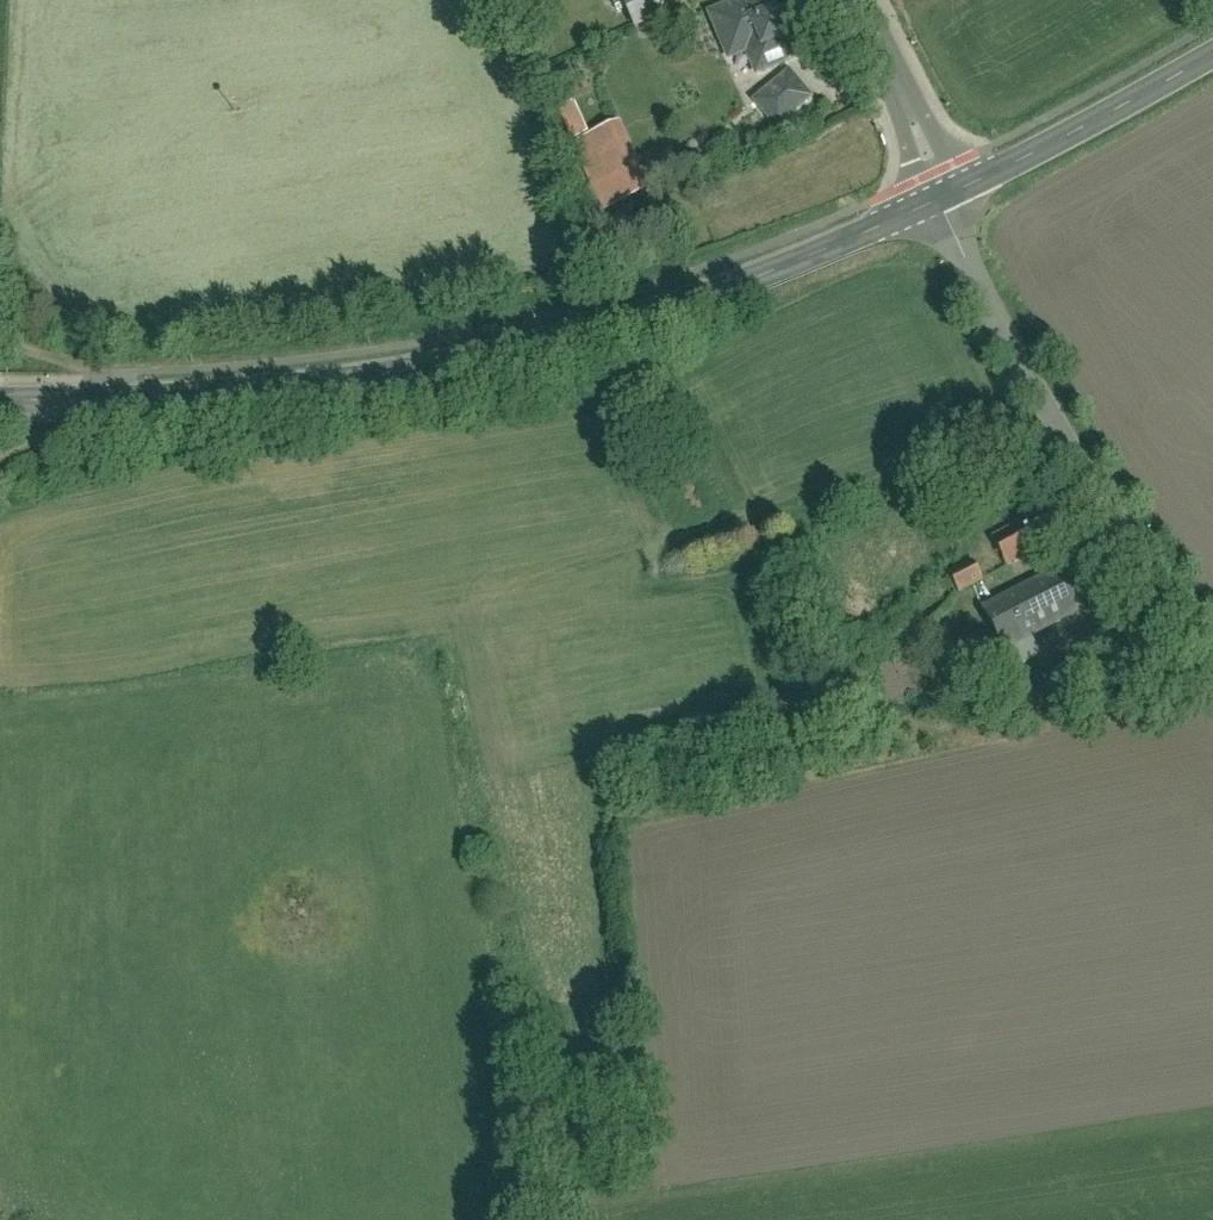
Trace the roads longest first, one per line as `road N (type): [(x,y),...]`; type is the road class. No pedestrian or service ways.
road 1 (tertiary): [(0,406),(248,399),(471,365),(768,276),(943,200)]
road 2 (unclassified): [(943,200),(1048,412),(1212,646)]
road 3 (tertiary): [(943,200),(1212,54)]
road 4 (residential): [(862,0),(943,200)]

